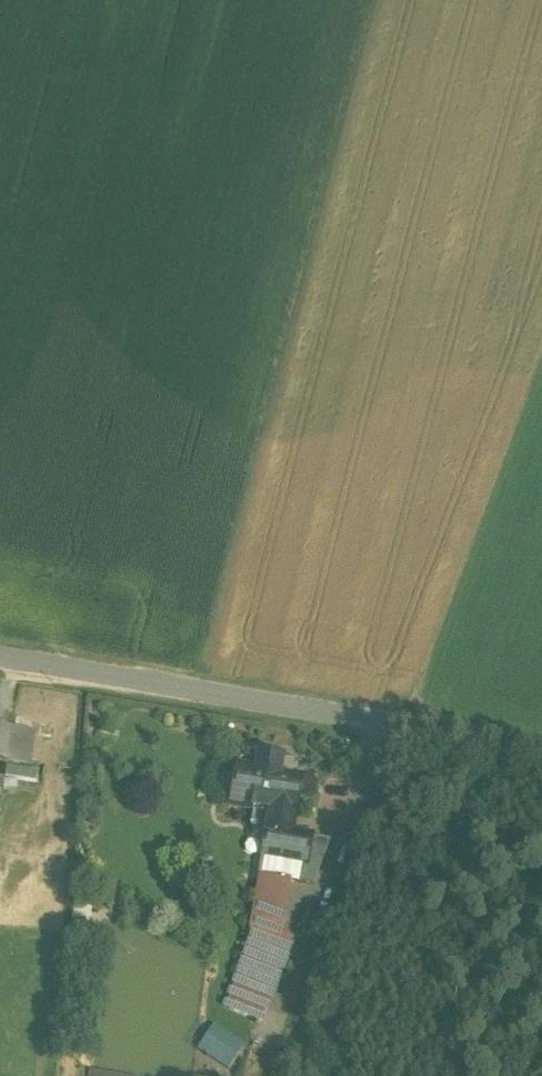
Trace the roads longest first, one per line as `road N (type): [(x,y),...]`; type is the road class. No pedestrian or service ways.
road 1 (unclassified): [(0,655),(541,751)]

